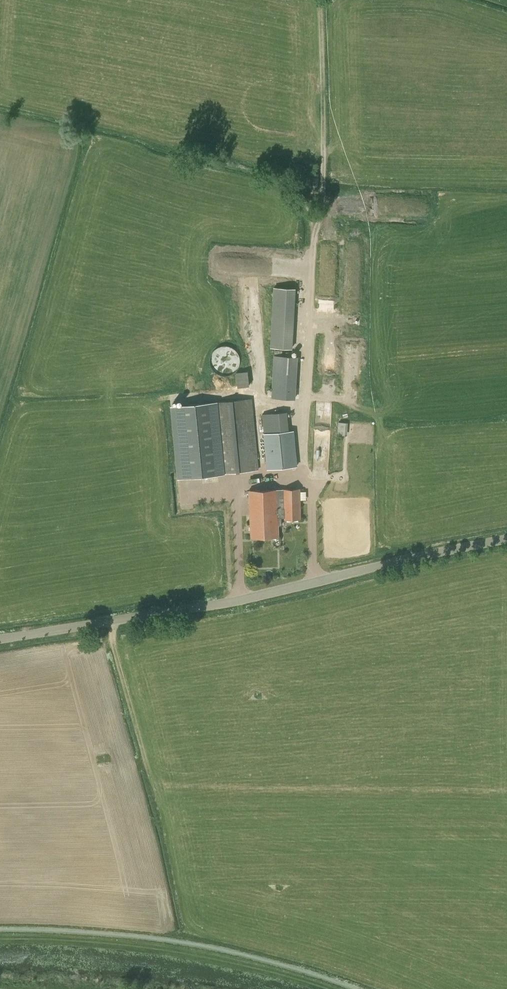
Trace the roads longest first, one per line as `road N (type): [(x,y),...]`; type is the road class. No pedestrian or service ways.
road 1 (unclassified): [(0,639),(506,543)]

